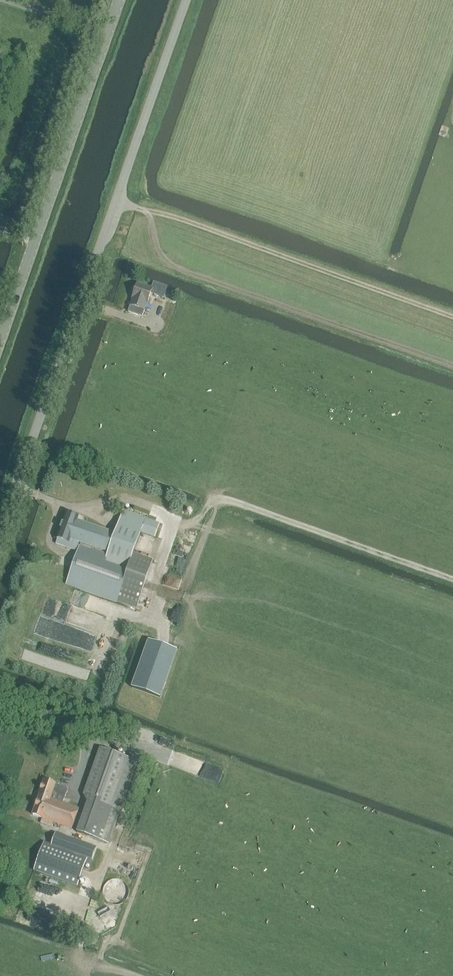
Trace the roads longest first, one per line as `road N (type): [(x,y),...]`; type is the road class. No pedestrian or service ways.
road 1 (unclassified): [(0,538),(188,0)]
road 2 (tertiary): [(0,340),(119,0)]
road 3 (track): [(452,365),(166,262),(149,210)]
road 4 (track): [(149,210),(452,316)]

